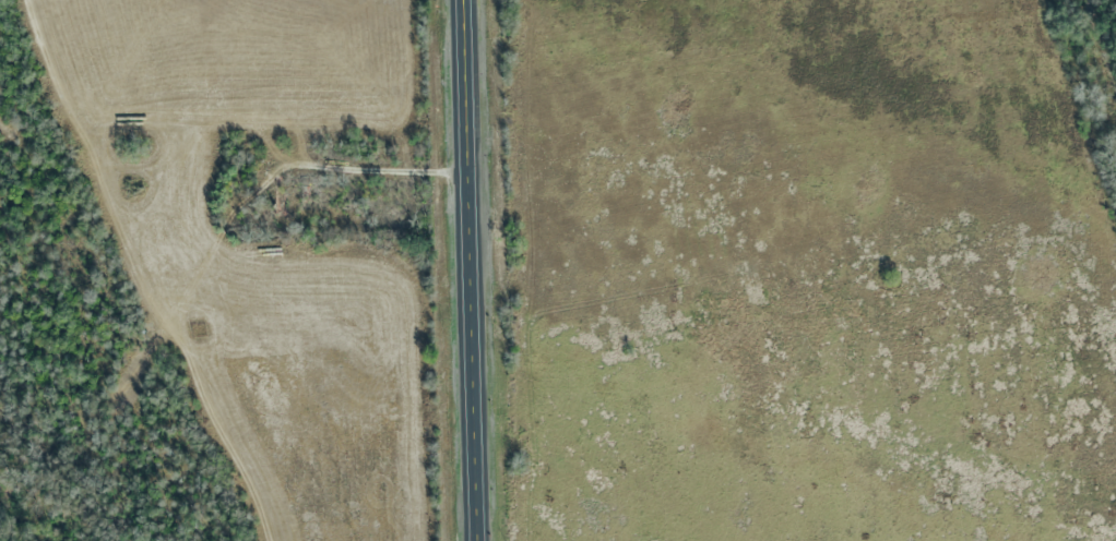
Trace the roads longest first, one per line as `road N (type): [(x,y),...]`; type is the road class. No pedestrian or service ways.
road 1 (trunk): [(465,0),(478,540)]

